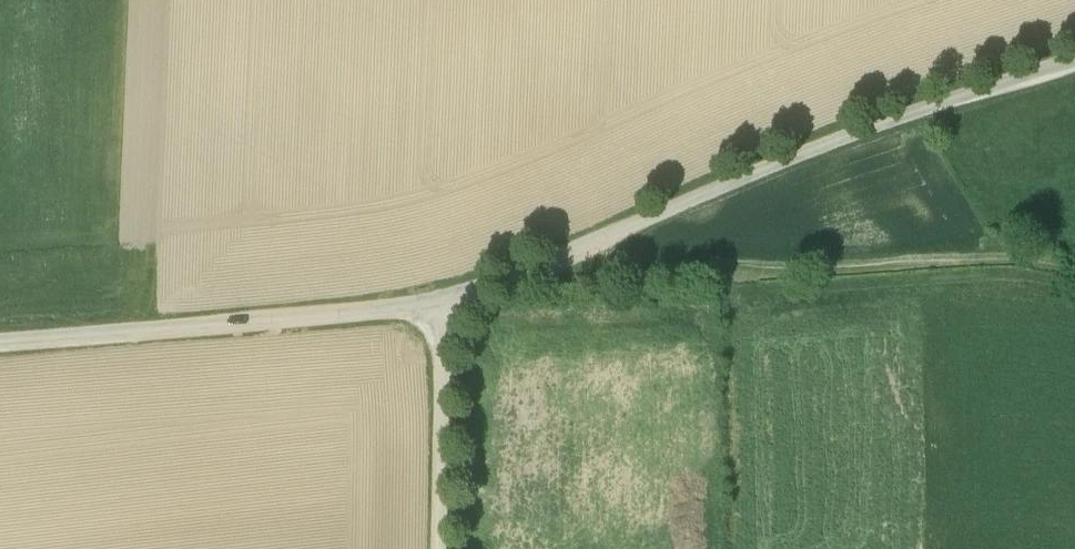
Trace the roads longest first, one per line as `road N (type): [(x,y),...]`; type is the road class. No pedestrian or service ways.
road 1 (unclassified): [(442,301),(852,134),(1074,60)]
road 2 (track): [(499,280),(985,256),(1074,270)]
road 3 (unclassified): [(0,343),(442,301)]
road 4 (unclassified): [(441,548),(442,301)]

